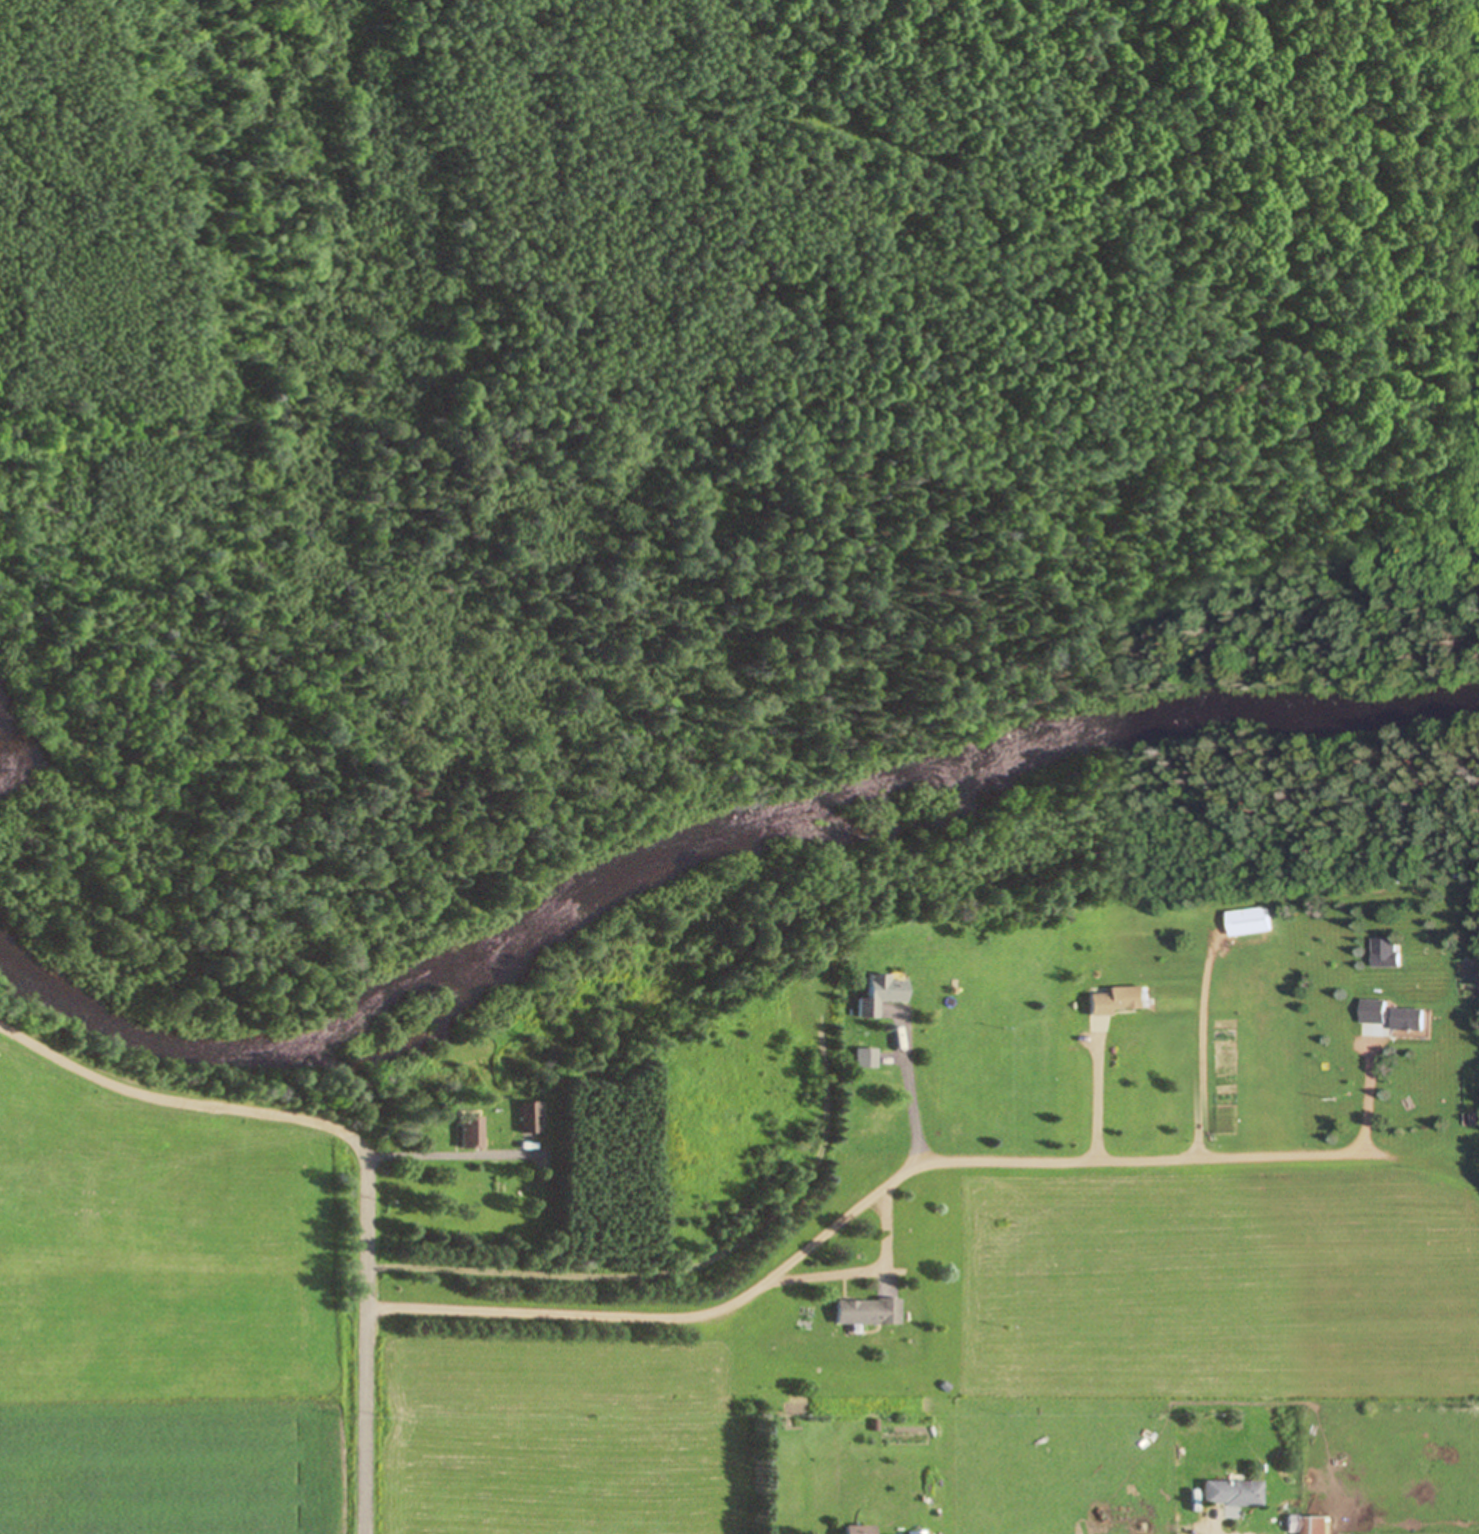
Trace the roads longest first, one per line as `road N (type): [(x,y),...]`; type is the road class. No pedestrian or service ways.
road 1 (residential): [(372,1304),(704,1311),(736,1302),(924,1159),(1365,1148)]
road 2 (residential): [(373,1154),(373,1533)]

